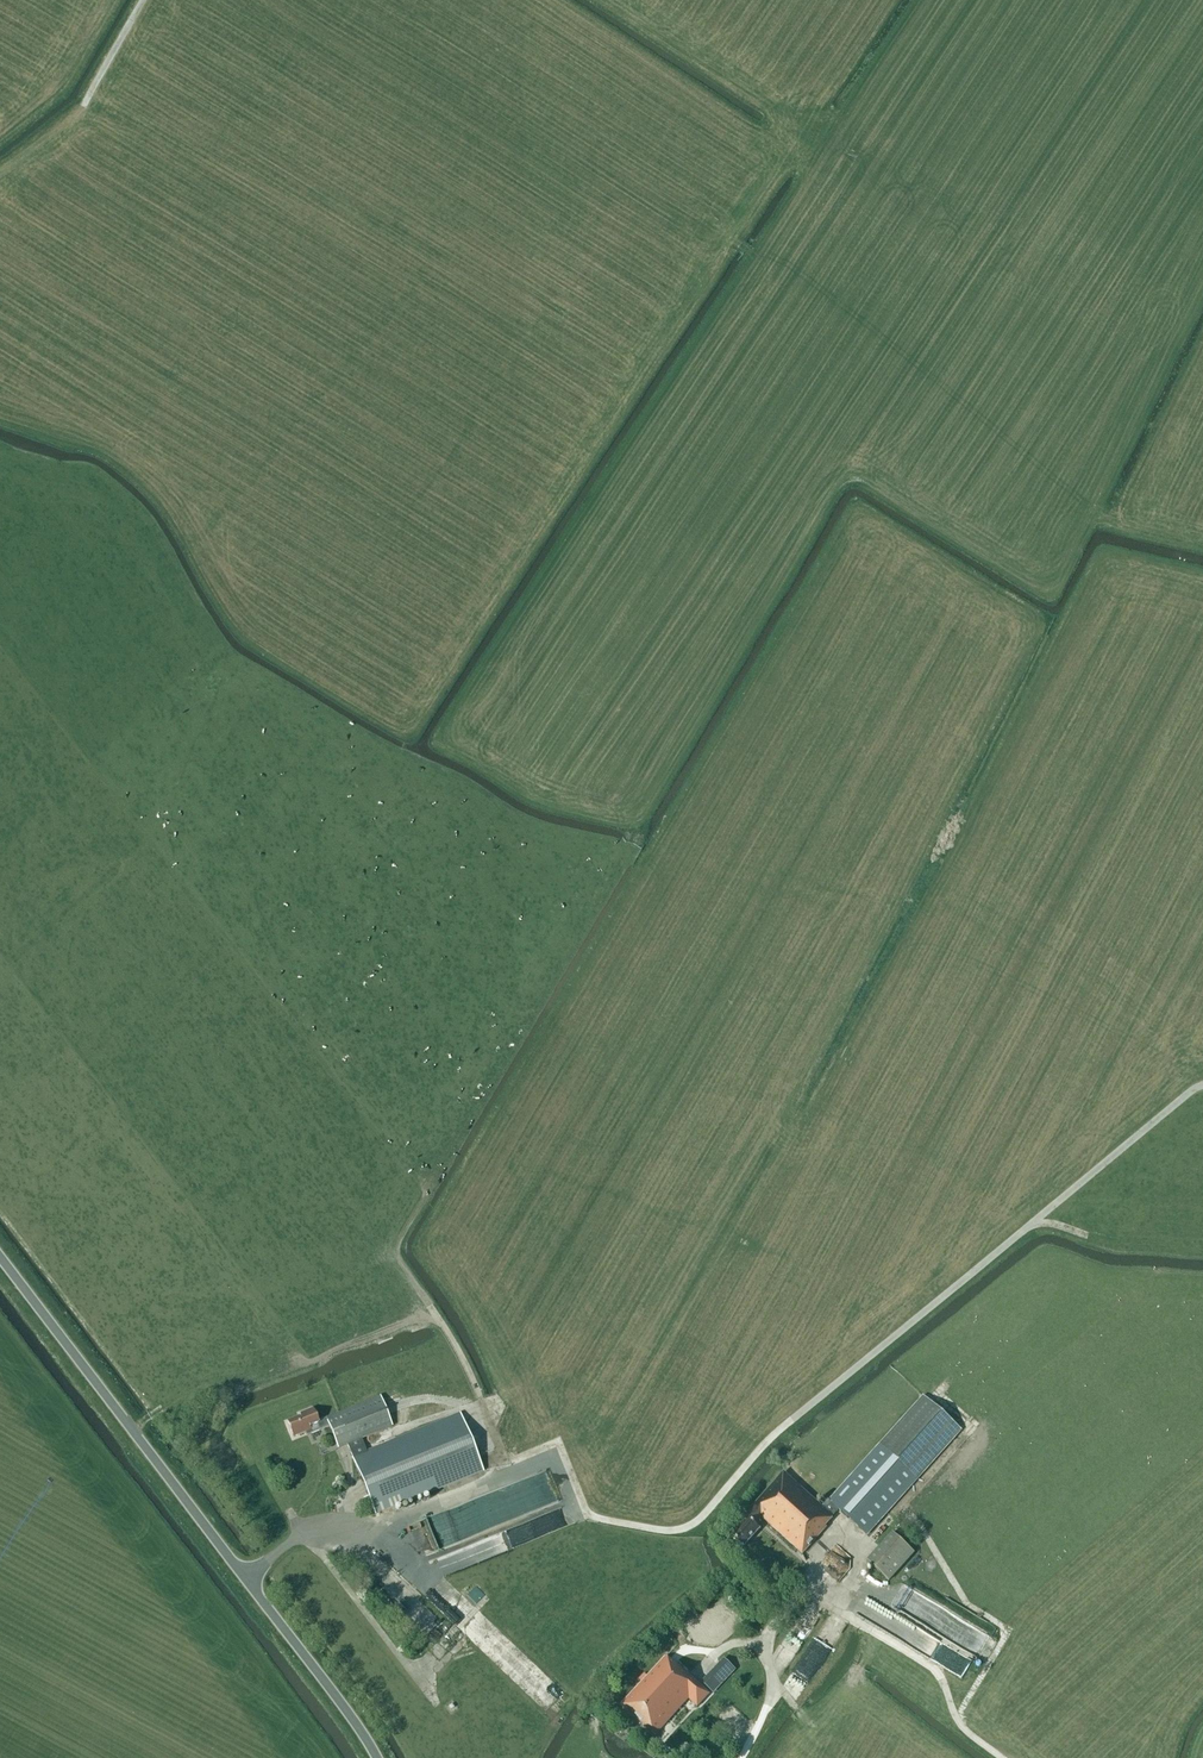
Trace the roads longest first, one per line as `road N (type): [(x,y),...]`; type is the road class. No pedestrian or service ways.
road 1 (tertiary): [(377,1757),(0,1257)]
road 2 (track): [(958,1717),(1009,1630),(969,1605),(922,1528),(899,1507)]
road 3 (track): [(1000,1757),(961,1725),(938,1671),(844,1615)]

